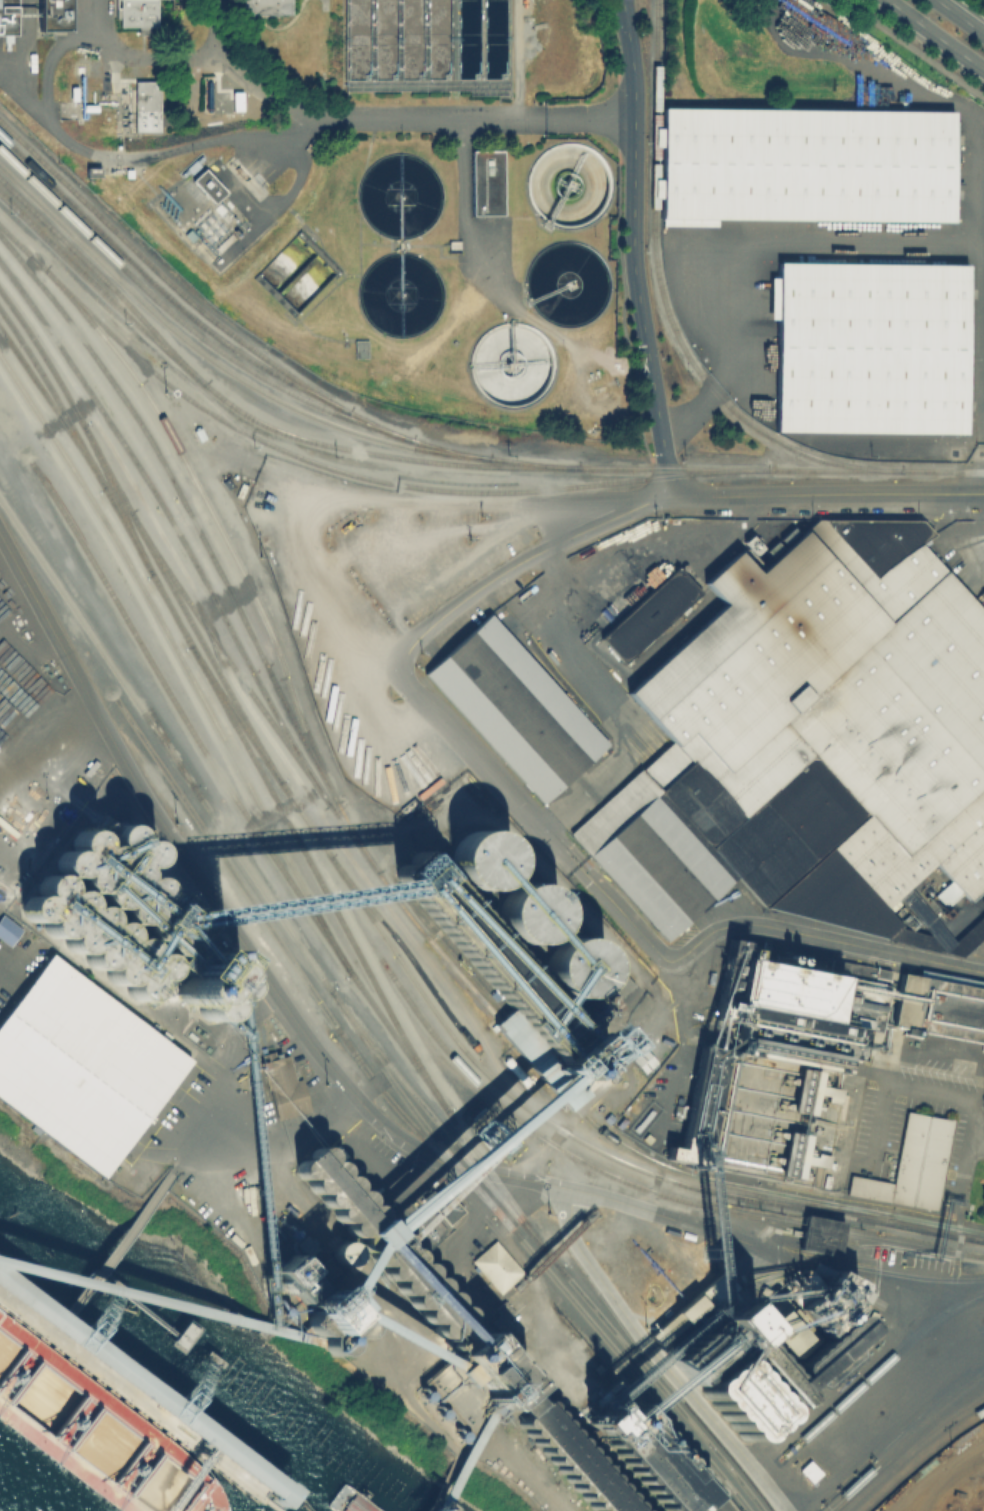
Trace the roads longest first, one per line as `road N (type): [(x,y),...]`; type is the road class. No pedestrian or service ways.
road 1 (tertiary): [(671,495),(631,246),(635,95),(622,0)]
road 2 (residential): [(389,662),(427,621),(543,549),(671,495)]
road 3 (tertiary): [(983,495),(671,495)]
road 4 (residential): [(566,862),(389,662)]

